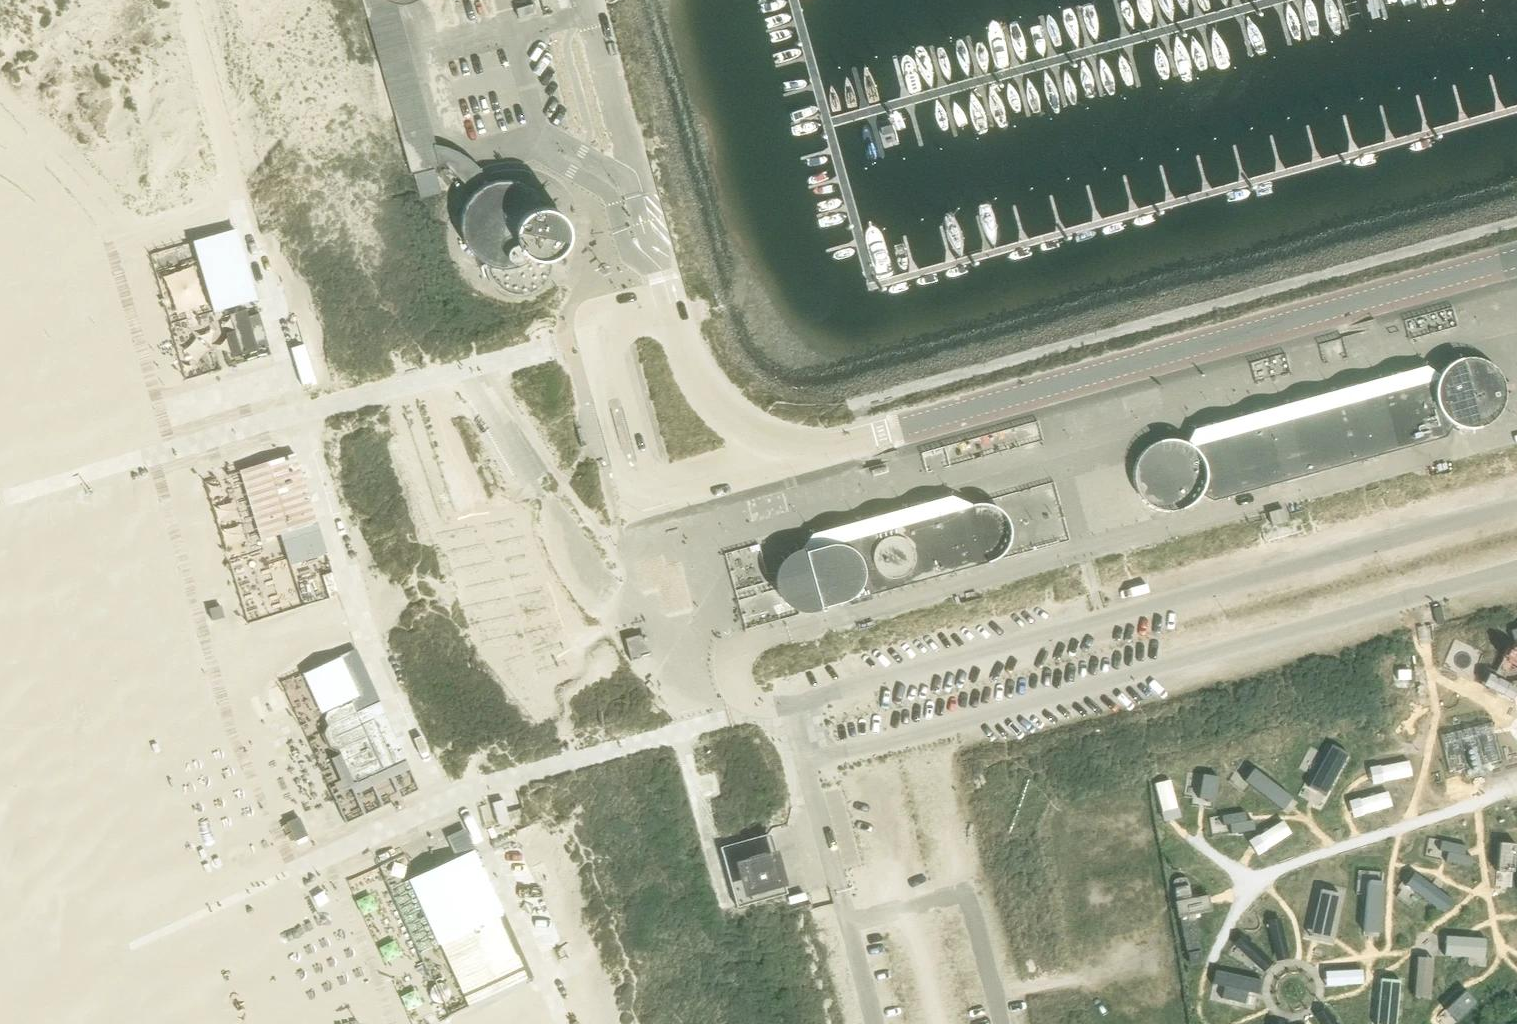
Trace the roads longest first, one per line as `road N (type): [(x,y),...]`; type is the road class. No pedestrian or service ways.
road 1 (tertiary): [(818,451),(1516,259)]
road 2 (unclassified): [(818,451),(766,438),(721,415),(696,371),(592,0)]

